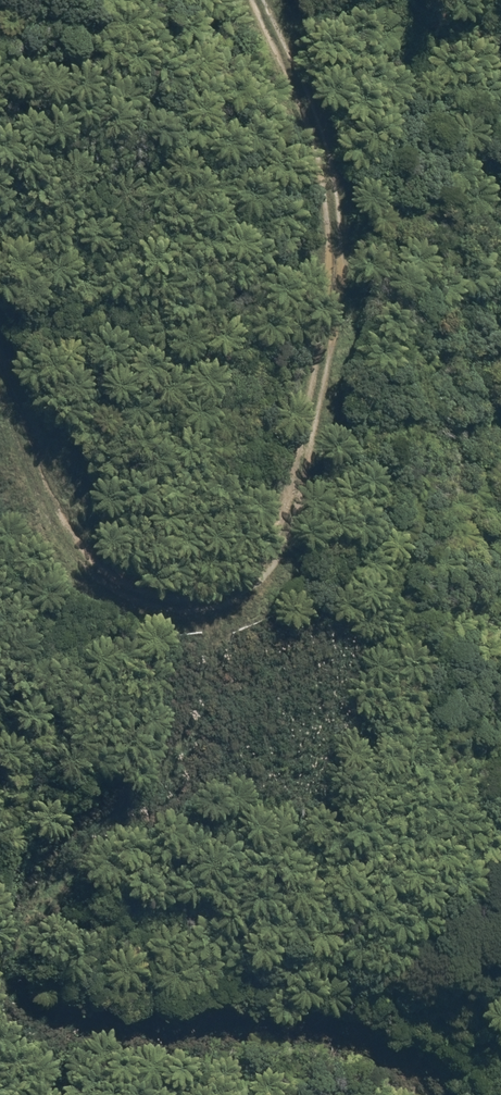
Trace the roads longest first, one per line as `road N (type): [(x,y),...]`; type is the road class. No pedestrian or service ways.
road 1 (track): [(257,0),(315,129),(334,228),(333,276),(298,465),(264,564),(246,584),(203,603),(156,594),(94,562),(52,510),(0,380)]
road 2 (track): [(426,1094),(403,1061),(362,1033),(321,1019),(271,1008),(169,1022),(58,1016),(27,1006),(10,985),(8,930),(25,897),(55,856),(153,782),(179,749),(213,644),(218,598)]

